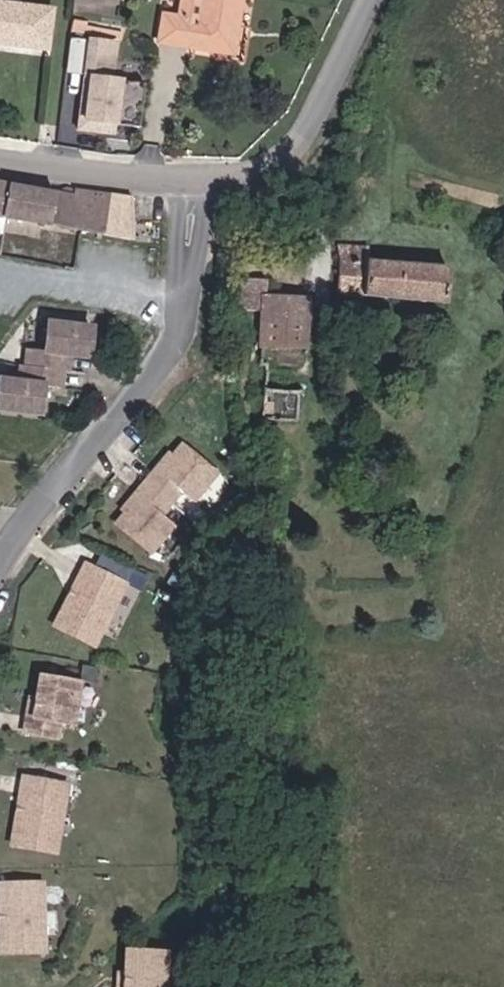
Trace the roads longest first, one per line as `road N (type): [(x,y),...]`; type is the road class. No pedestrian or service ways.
road 1 (residential): [(194,180),(183,336),(19,526),(0,563)]
road 2 (unclassified): [(368,0),(307,138),(275,174),(194,180)]
road 3 (unclassified): [(194,180),(0,157)]

